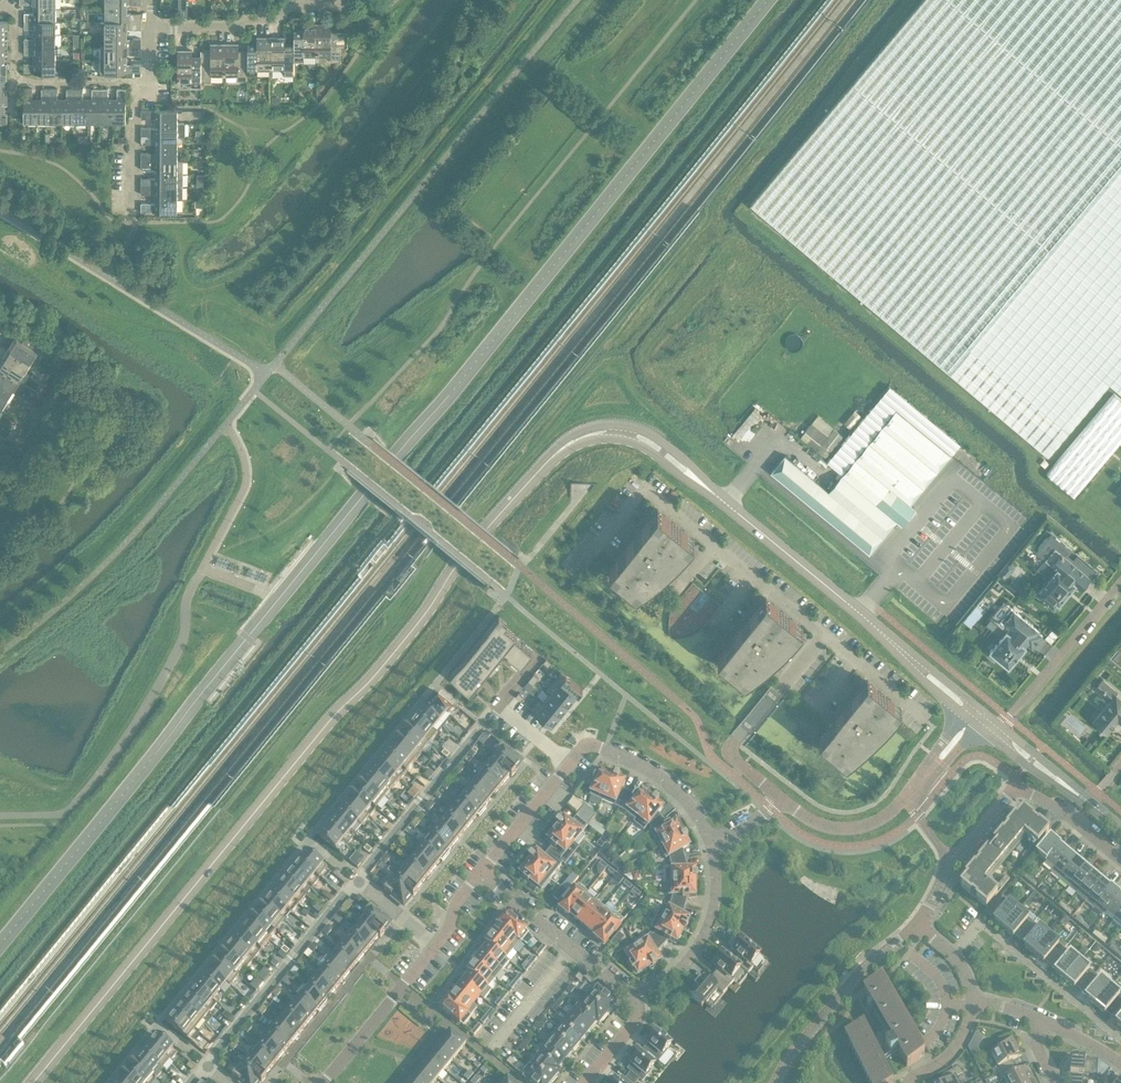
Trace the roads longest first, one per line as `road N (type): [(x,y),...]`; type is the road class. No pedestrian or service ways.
road 1 (secondary): [(552,458),(33,1082)]
road 2 (residential): [(710,845),(659,776),(606,749),(582,749),(479,873)]
road 3 (residential): [(479,873),(435,948),(325,1082)]
road 4 (secondary): [(915,660),(726,504)]
road 5 (residential): [(1120,1035),(981,923),(953,956)]
road 6 (residential): [(479,873),(634,1000),(639,1015)]
road 7 (tertiary): [(776,1082),(866,969),(922,926)]
road 8 (residential): [(13,10),(13,81),(135,82),(135,90)]
road 9 (residential): [(1003,727),(1120,583)]
road 10 (residential): [(153,27),(272,28),(294,4)]
road 11 (residential): [(669,977),(695,952),(713,910),(710,845)]
road 12 (residential): [(907,799),(880,821),(841,829),(821,826),(784,800)]
road 13 (residential): [(135,221),(135,90)]
road 14 (secondary): [(726,504),(662,441),(624,426)]
road 15 (residential): [(1120,861),(1065,814),(1019,790)]
road 16 (secondary): [(621,441),(726,504)]

